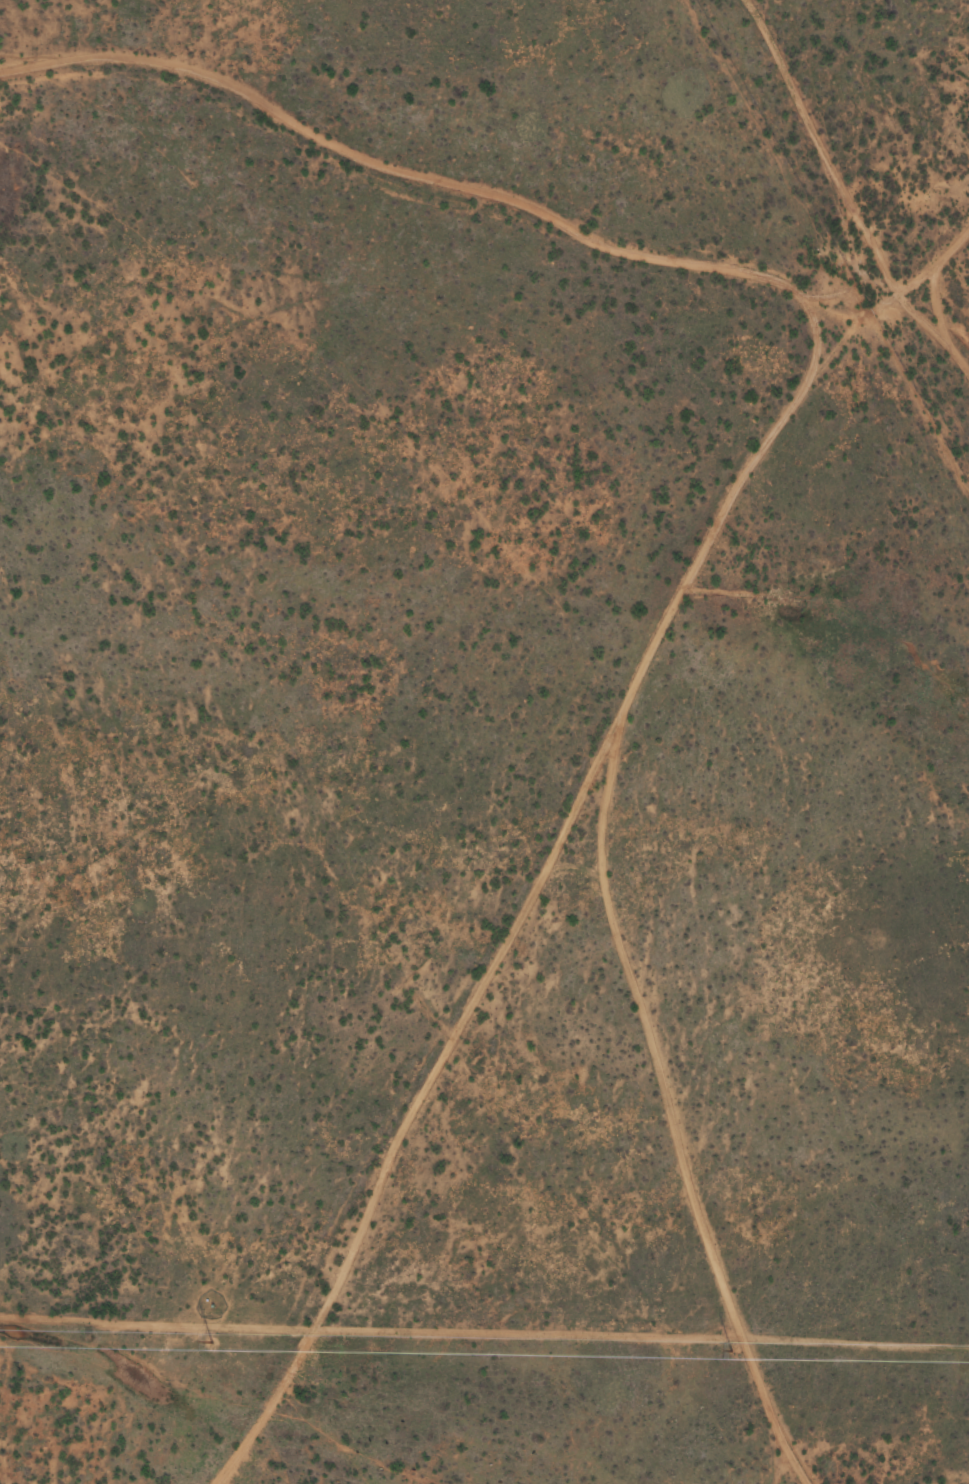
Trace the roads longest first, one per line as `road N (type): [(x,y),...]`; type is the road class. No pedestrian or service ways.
road 1 (residential): [(220,1483),(556,851),(577,851)]
road 2 (residential): [(577,851),(593,777),(791,432),(889,322),(968,272)]
road 3 (residential): [(810,1483),(692,1185),(686,1133),(650,1049),(598,866),(577,851)]

